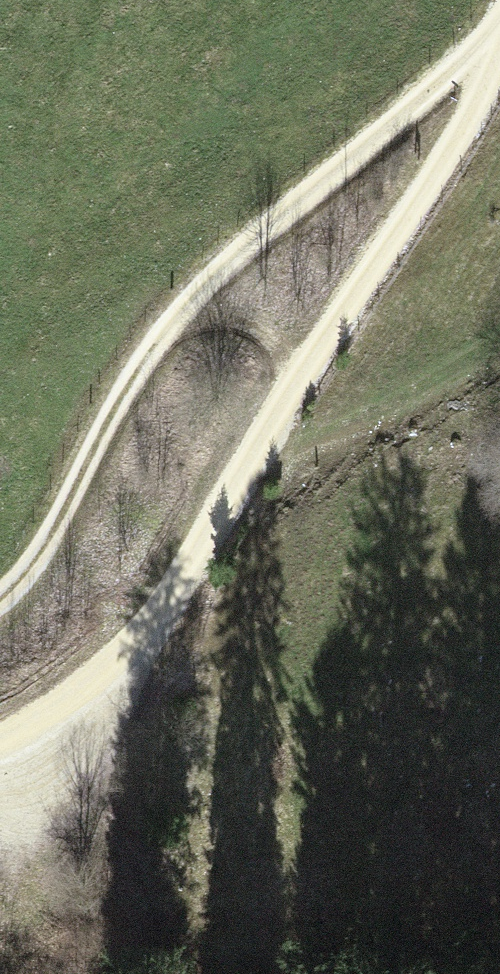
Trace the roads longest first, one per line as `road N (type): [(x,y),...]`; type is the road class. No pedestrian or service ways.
road 1 (track): [(494,44),(394,238),(225,469),(143,629),(92,687),(0,749)]
road 2 (track): [(0,595),(45,540),(174,318),(494,44)]
road 3 (track): [(225,469),(328,442),(499,350)]
road 4 (track): [(174,318),(249,318),(303,363)]

